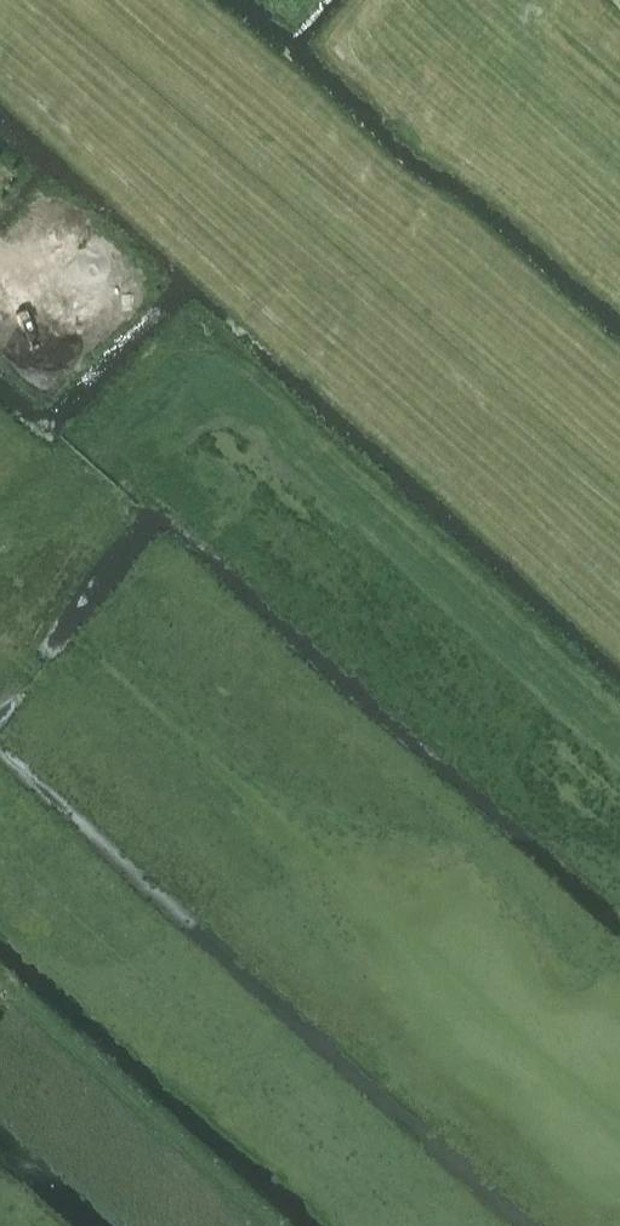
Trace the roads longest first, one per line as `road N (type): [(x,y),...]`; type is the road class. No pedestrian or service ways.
road 1 (track): [(269,1225),(0,986)]

